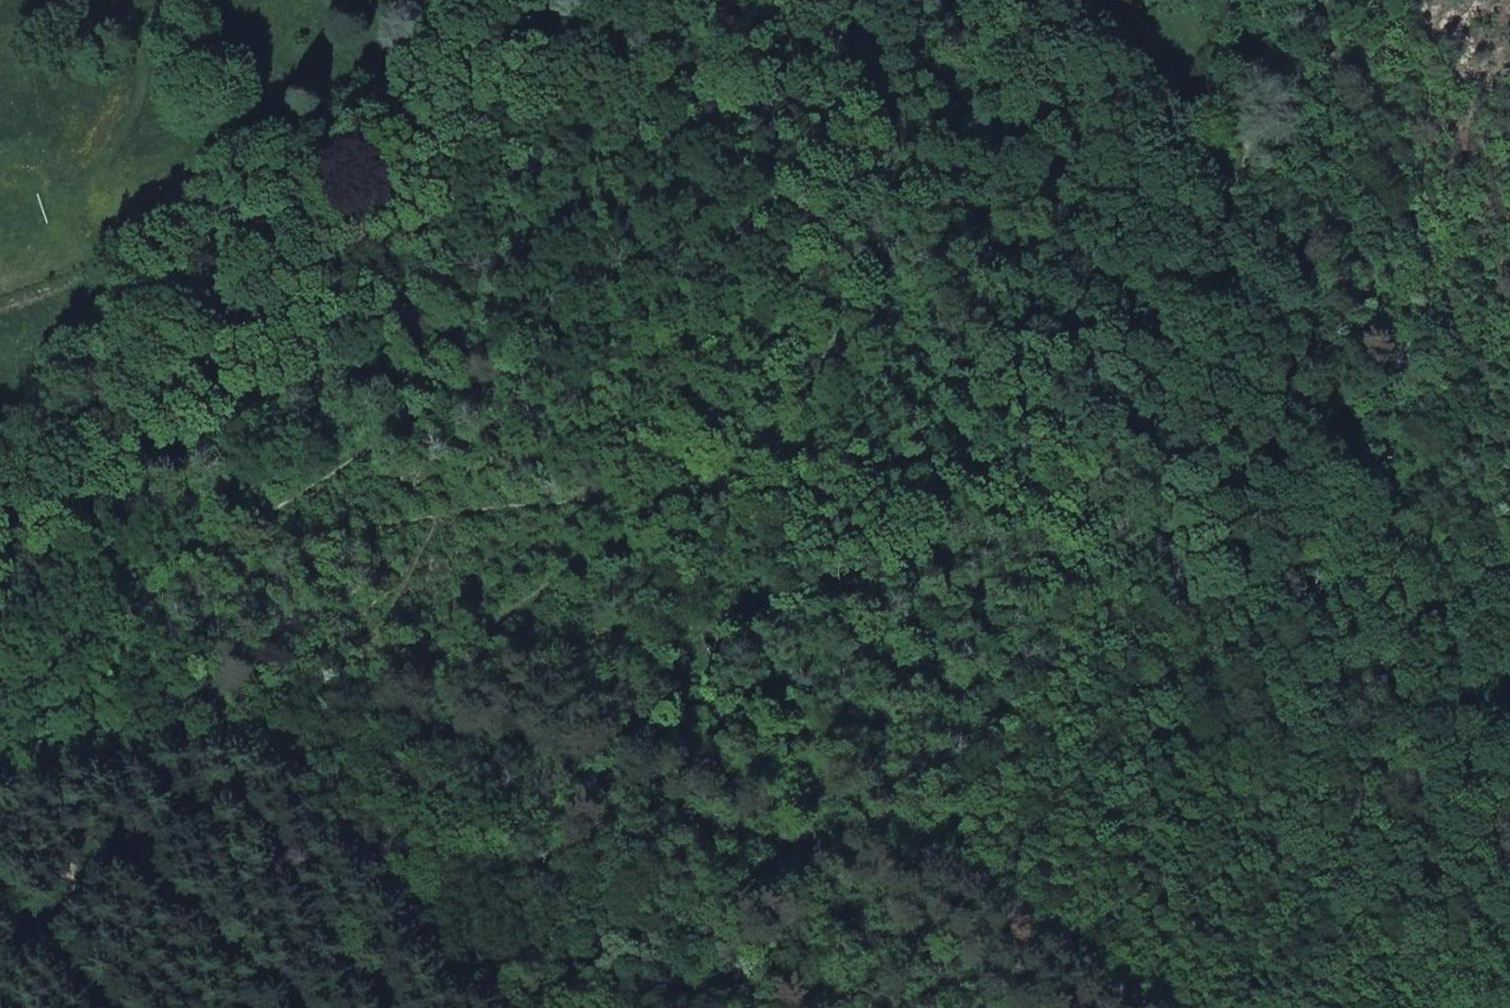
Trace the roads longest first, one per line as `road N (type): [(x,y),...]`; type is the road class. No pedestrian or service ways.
road 1 (track): [(923,1007),(700,799),(410,718),(0,748)]

